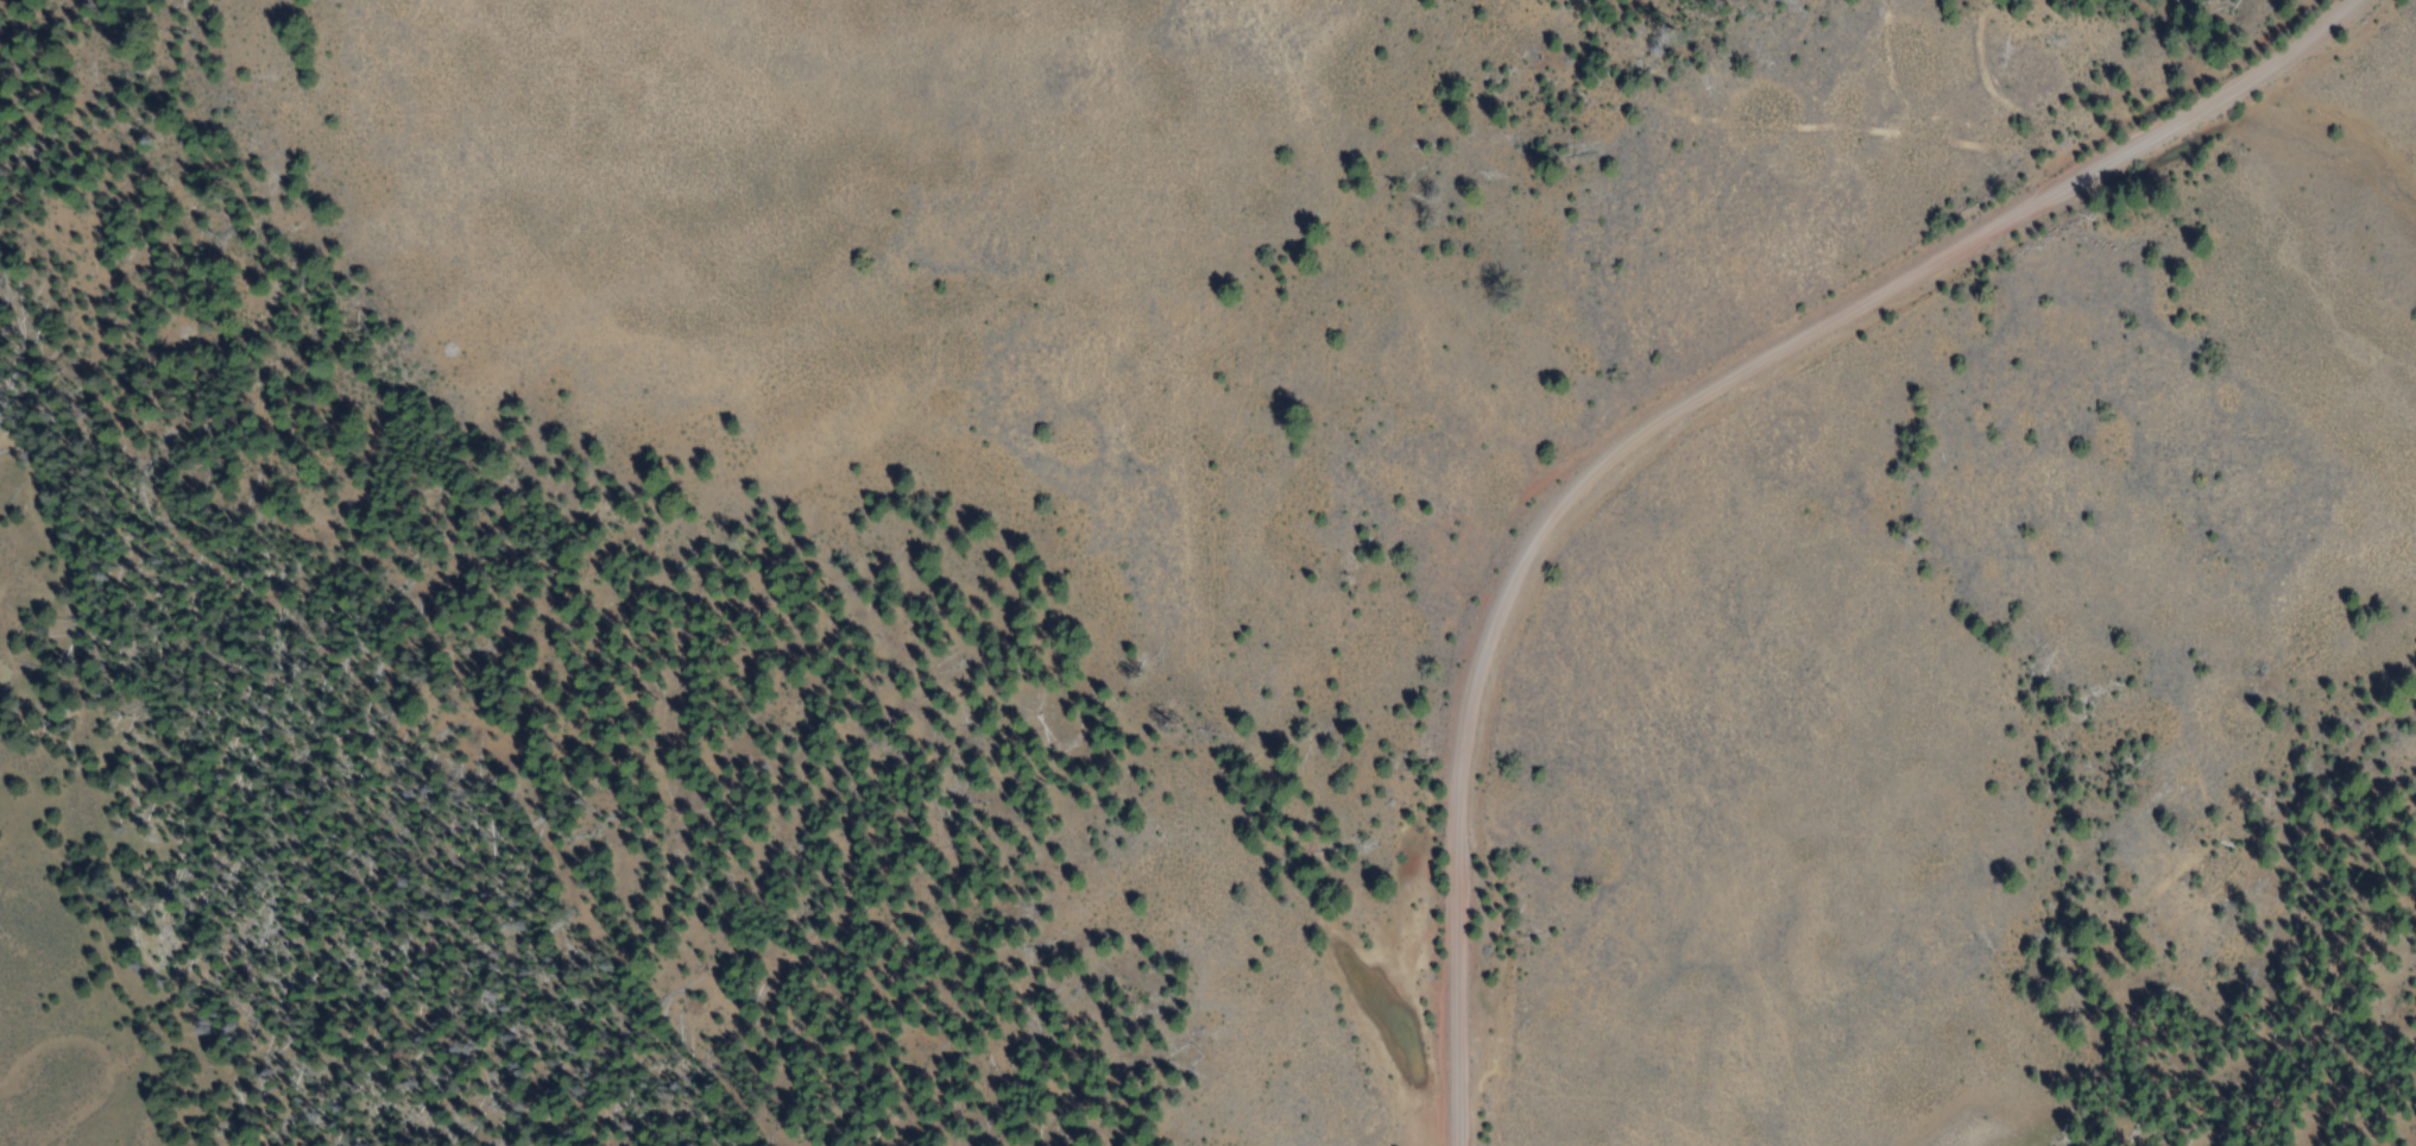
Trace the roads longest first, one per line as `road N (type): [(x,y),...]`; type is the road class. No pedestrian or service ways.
road 1 (residential): [(2350,0),(2240,84),(1655,427),(1582,481),(1537,534),(1502,603),(1456,754),(1458,1145)]

